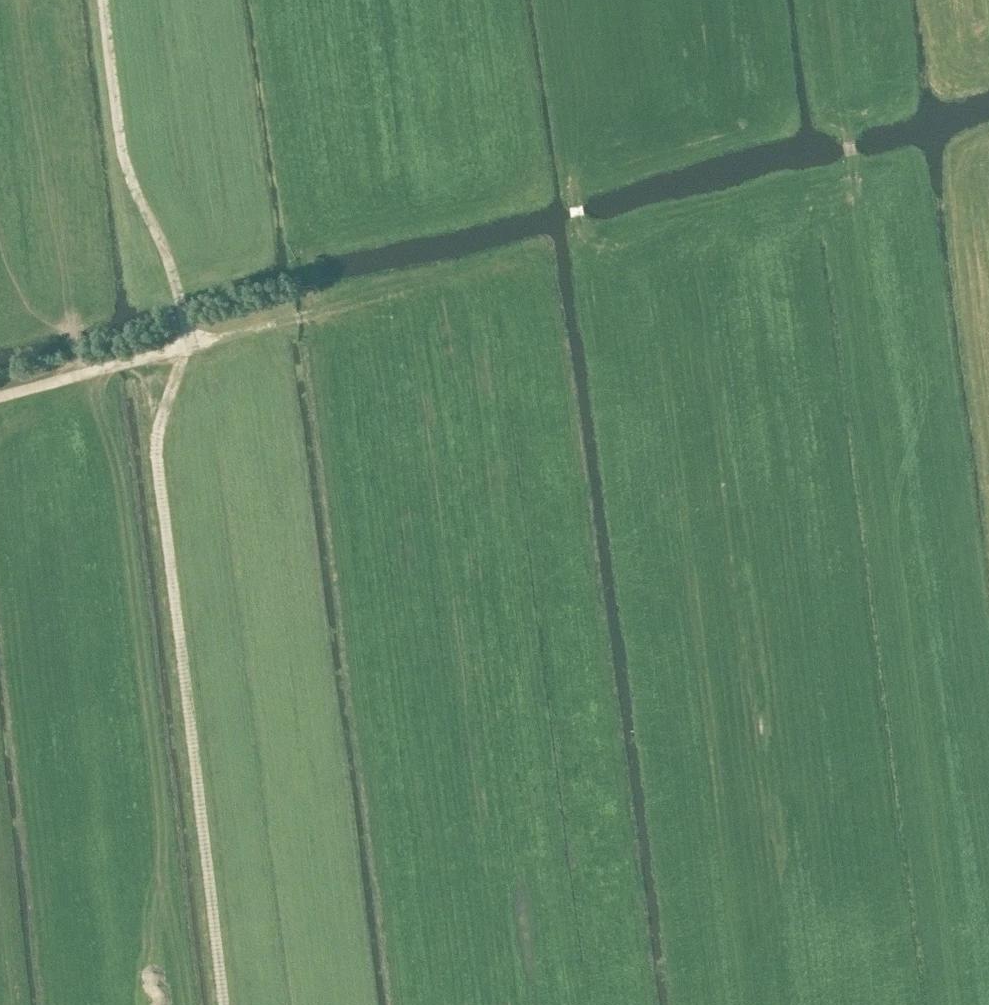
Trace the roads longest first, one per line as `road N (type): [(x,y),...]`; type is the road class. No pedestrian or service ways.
road 1 (track): [(184,346),(155,441),(225,1004)]
road 2 (track): [(103,0),(122,156),(167,255),(193,344)]
road 3 (track): [(272,322),(0,397)]

